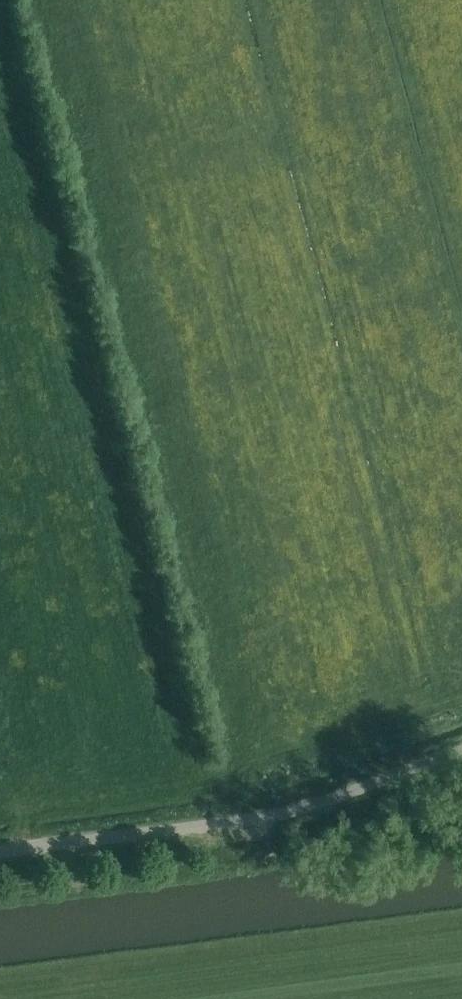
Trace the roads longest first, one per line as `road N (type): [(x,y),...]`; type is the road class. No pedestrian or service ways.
road 1 (unclassified): [(0,852),(288,811),(461,748)]

